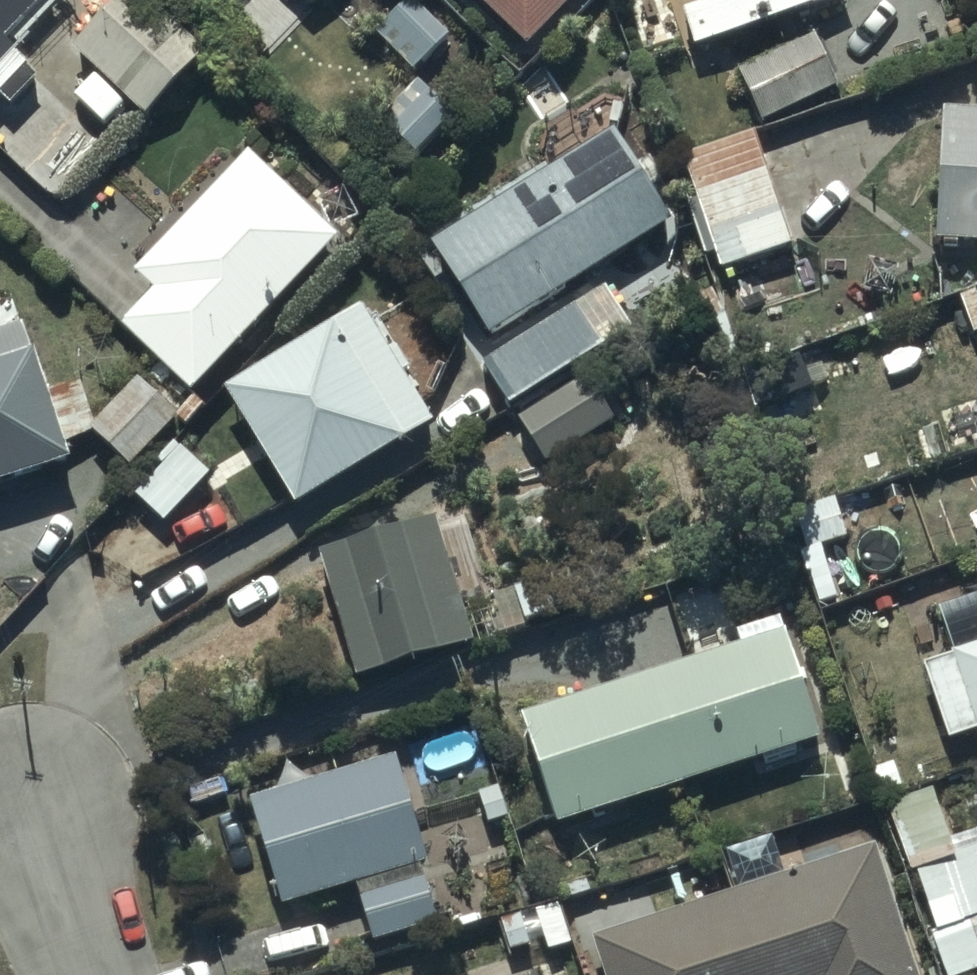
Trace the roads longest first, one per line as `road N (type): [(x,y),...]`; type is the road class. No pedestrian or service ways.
road 1 (residential): [(86,974),(29,806)]

